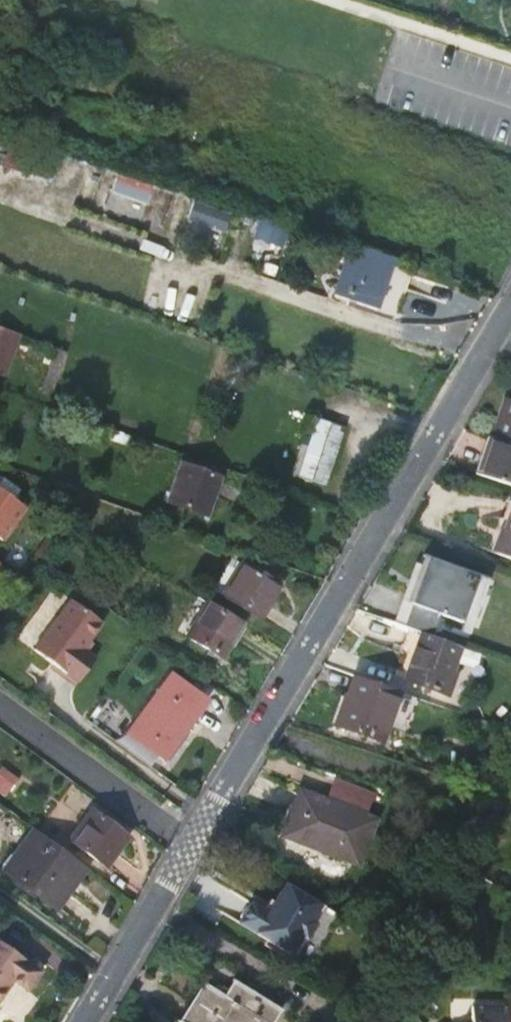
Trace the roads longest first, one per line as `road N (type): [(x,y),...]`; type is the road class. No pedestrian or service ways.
road 1 (residential): [(510,309),(184,854)]
road 2 (residential): [(184,854),(0,719)]
road 3 (residential): [(184,854),(84,1021)]
road 4 (track): [(510,61),(329,0)]

